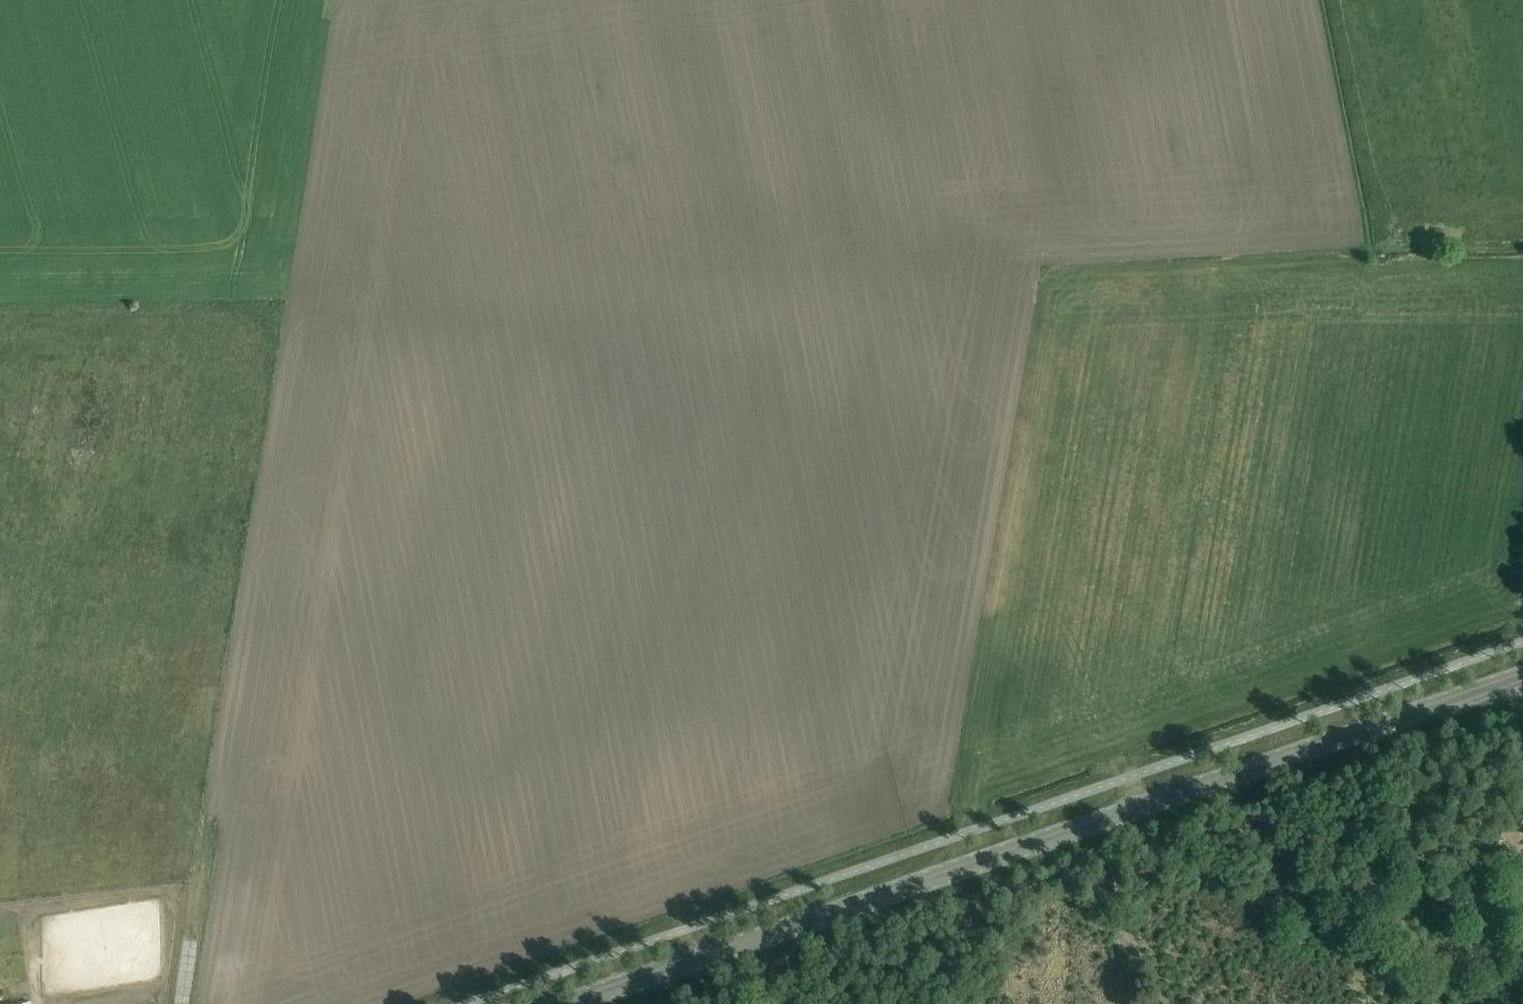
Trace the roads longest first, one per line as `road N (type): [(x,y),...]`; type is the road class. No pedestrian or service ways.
road 1 (tertiary): [(571,1003),(1522,677)]
road 2 (track): [(1522,781),(1514,680),(1502,650)]

